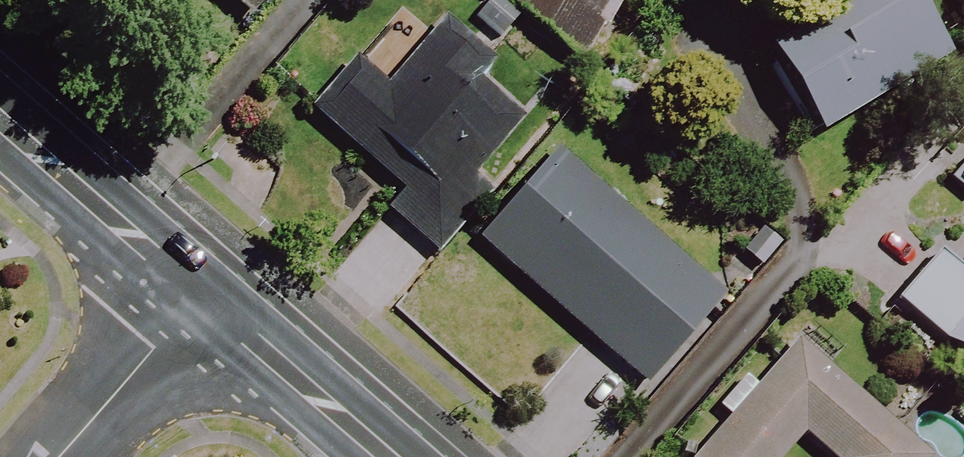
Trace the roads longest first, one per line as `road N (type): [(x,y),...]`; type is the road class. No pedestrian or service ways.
road 1 (tertiary): [(0,121),(202,297)]
road 2 (tertiary): [(202,297),(386,456)]
road 3 (residential): [(59,456),(202,297)]

